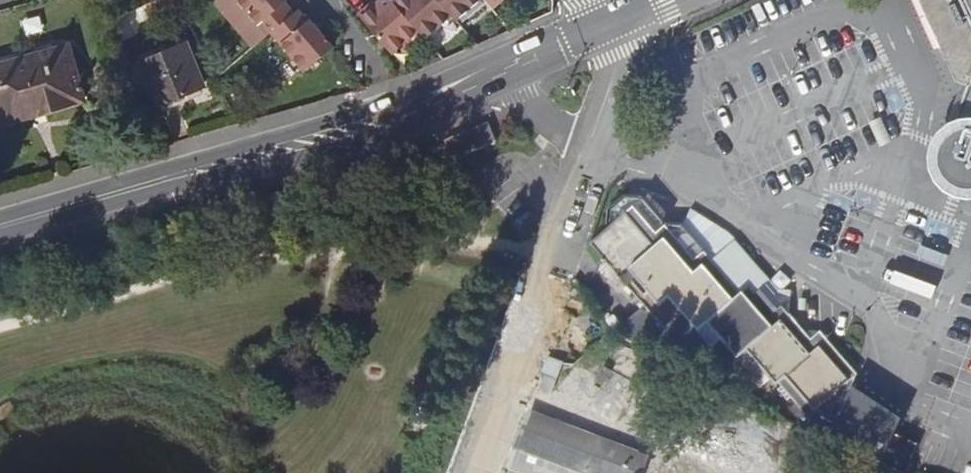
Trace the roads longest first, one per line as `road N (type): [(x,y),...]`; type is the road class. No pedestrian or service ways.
road 1 (secondary): [(0,229),(372,137),(603,38)]
road 2 (secondary): [(591,20),(386,105),(0,226)]

